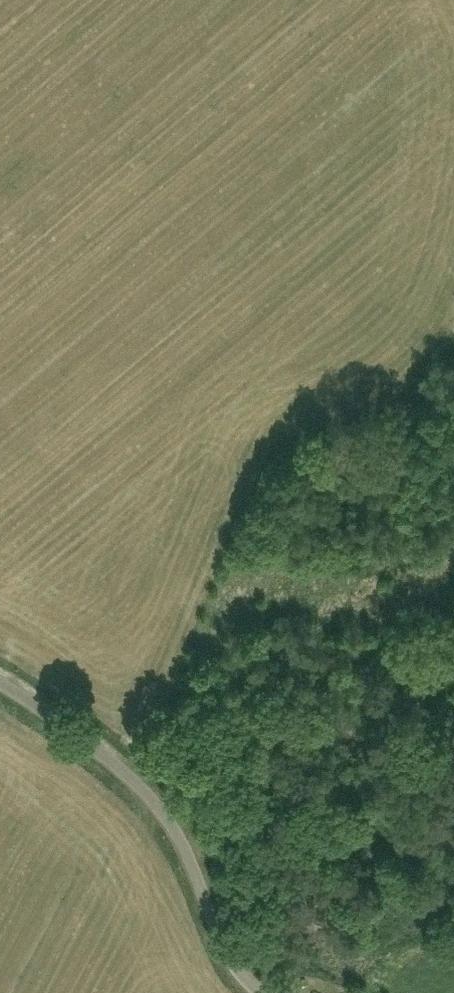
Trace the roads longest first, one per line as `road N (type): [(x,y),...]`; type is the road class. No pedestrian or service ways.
road 1 (unclassified): [(260,992),(233,967),(179,838),(146,793),(96,748),(0,685)]

